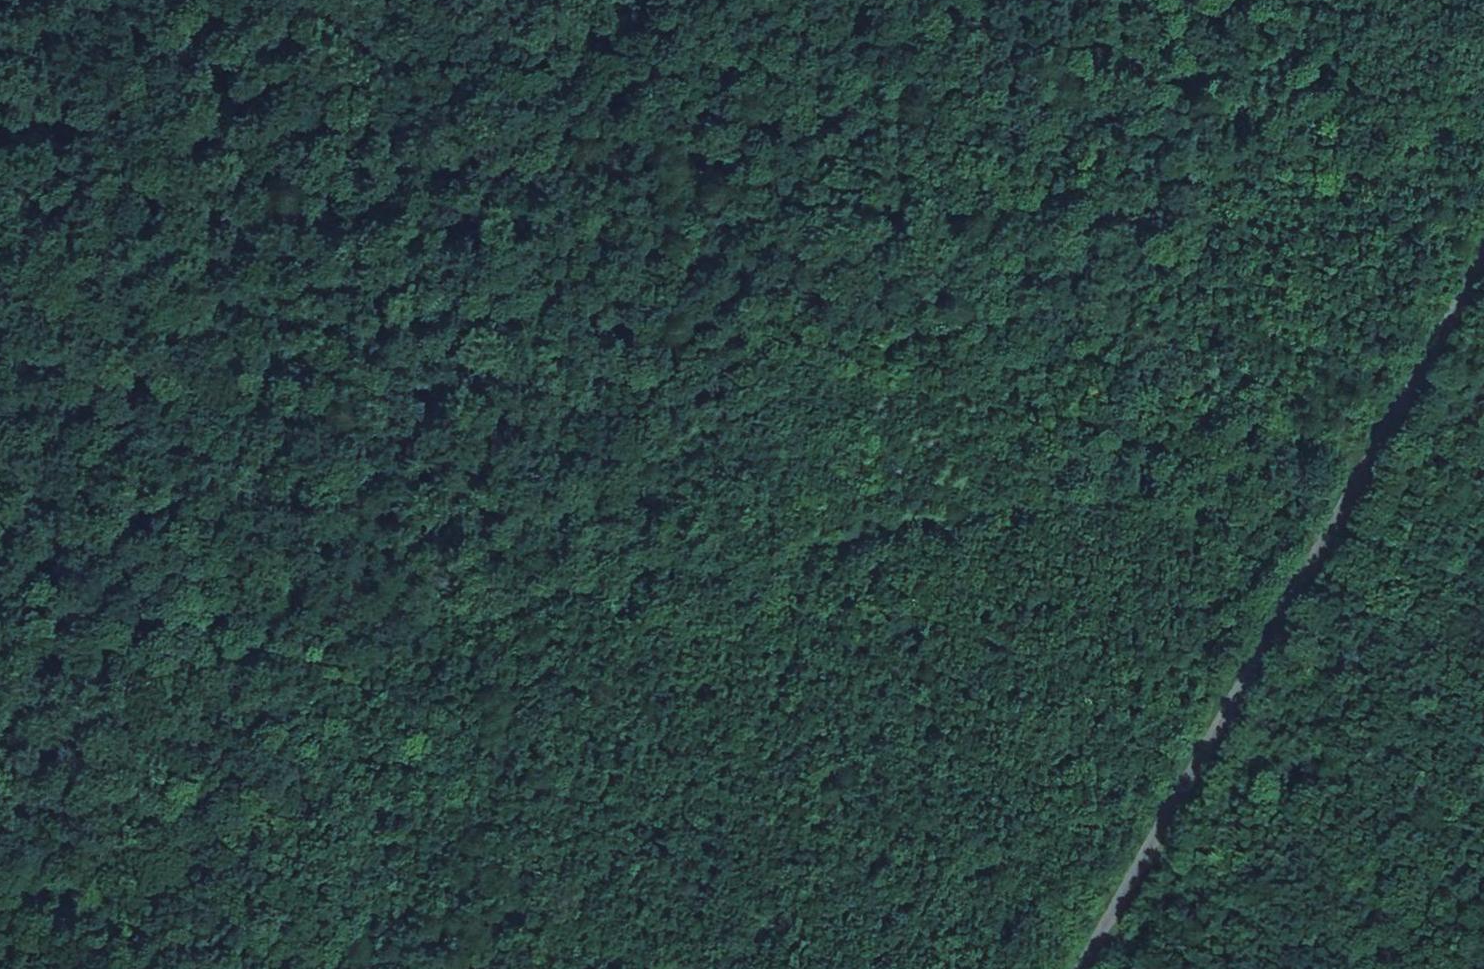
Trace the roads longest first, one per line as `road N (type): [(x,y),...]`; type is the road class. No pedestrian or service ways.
road 1 (track): [(1087,968),(1483,274)]

